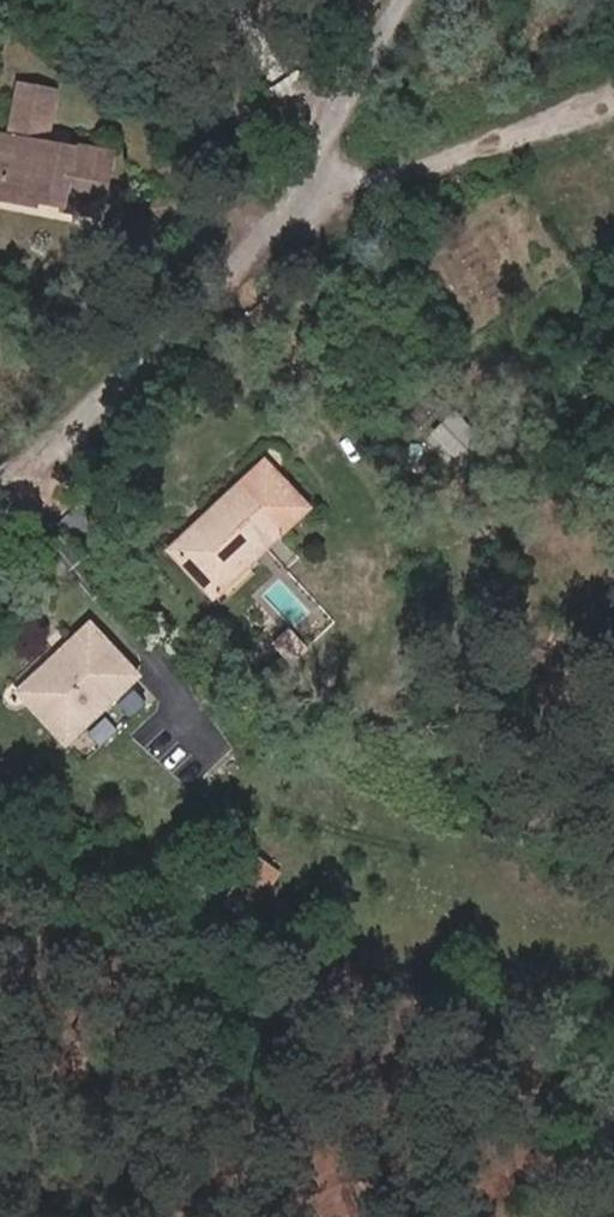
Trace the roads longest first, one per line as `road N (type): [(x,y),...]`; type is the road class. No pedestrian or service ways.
road 1 (residential): [(287,223),(0,509)]
road 2 (track): [(613,98),(287,223)]
road 3 (track): [(408,0),(287,223)]

